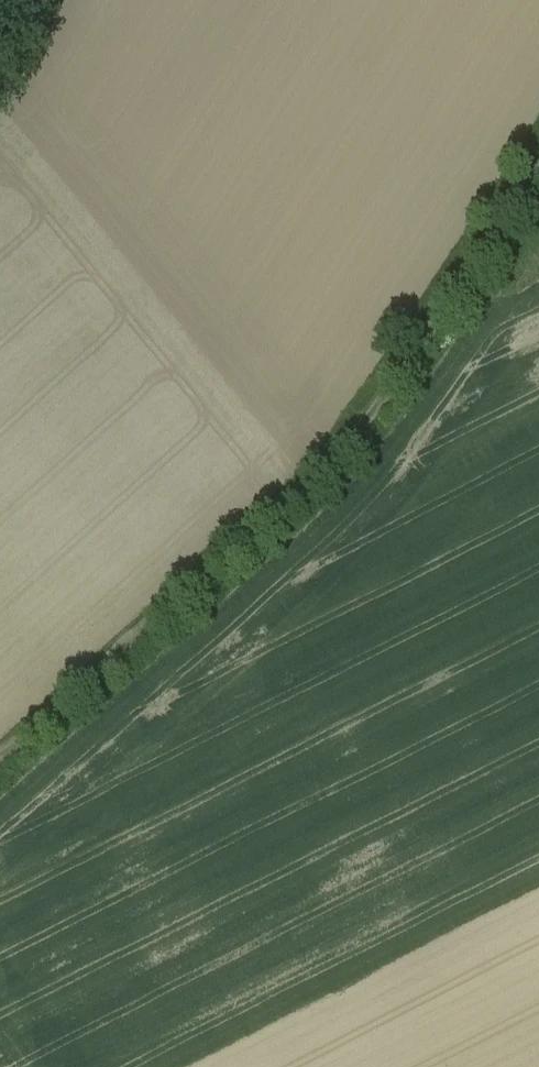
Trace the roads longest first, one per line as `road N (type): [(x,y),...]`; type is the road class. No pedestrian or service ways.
road 1 (track): [(538,167),(345,457),(0,766)]

